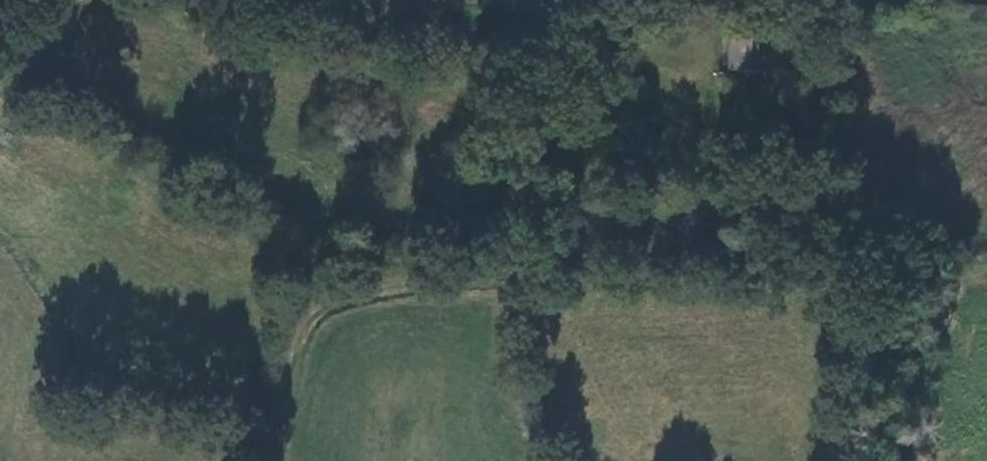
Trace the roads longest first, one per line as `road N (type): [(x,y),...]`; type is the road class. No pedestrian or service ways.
road 1 (track): [(542,24),(521,162),(485,281),(339,306),(304,338),(275,460)]
road 2 (track): [(250,0),(324,24),(383,29),(542,24)]
road 3 (track): [(542,24),(826,0)]

